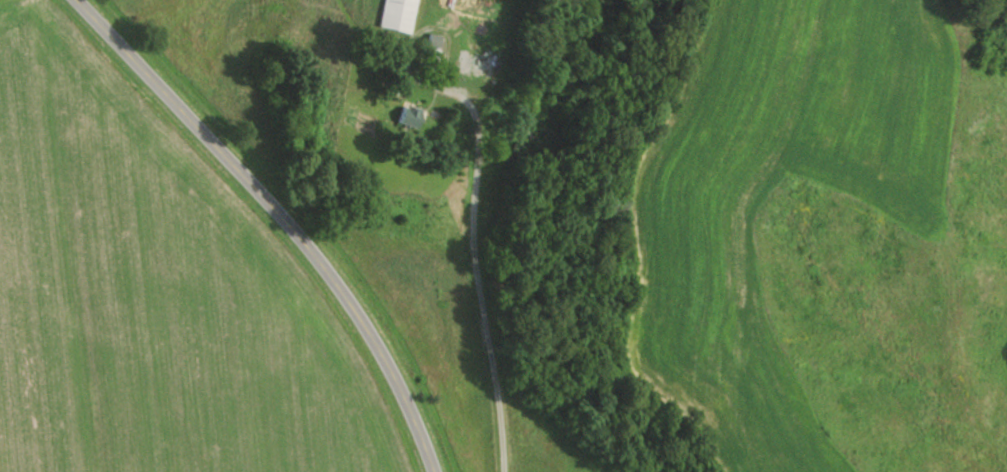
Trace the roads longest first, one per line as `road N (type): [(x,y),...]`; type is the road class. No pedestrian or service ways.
road 1 (secondary): [(429,471),(376,344),(334,271),(79,0)]

